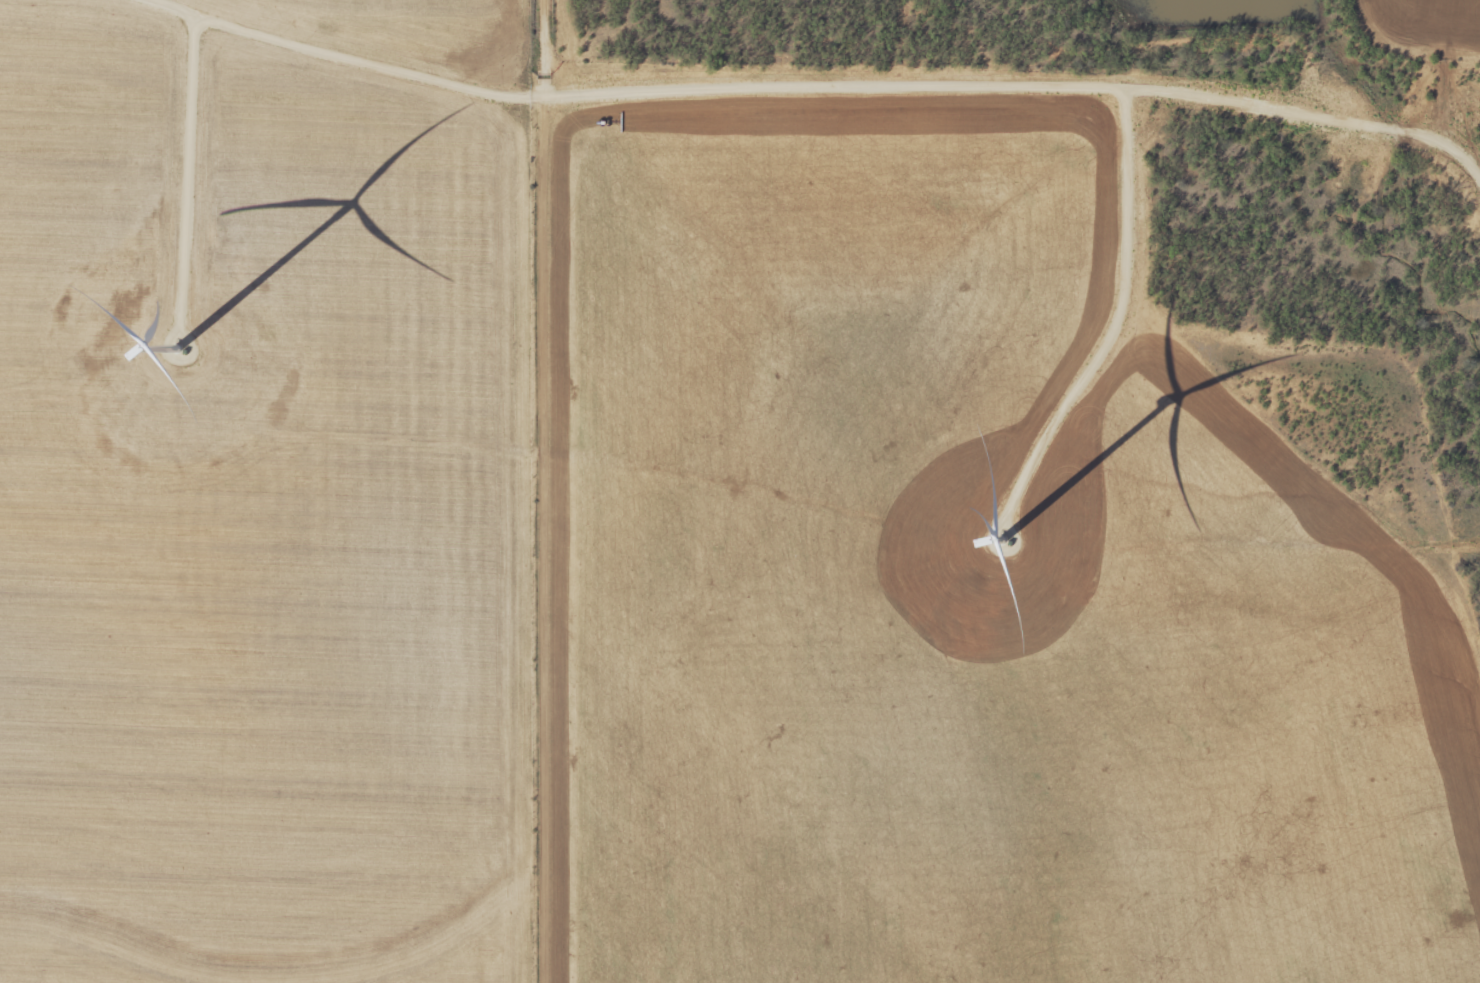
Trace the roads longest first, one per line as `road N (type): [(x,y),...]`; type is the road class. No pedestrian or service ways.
road 1 (residential): [(551,982),(549,0)]

